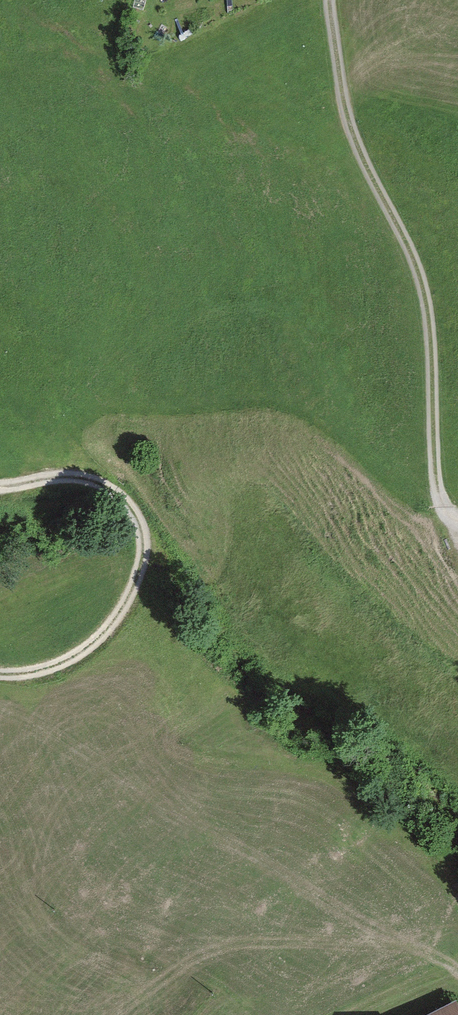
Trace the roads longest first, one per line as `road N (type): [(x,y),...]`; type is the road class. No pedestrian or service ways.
road 1 (track): [(0,698),(457,973)]
road 2 (track): [(331,0),(346,109),(419,288),(444,493)]
road 3 (track): [(0,674),(48,669),(95,643),(132,588),(144,536),(130,505),(99,481),(0,485)]

